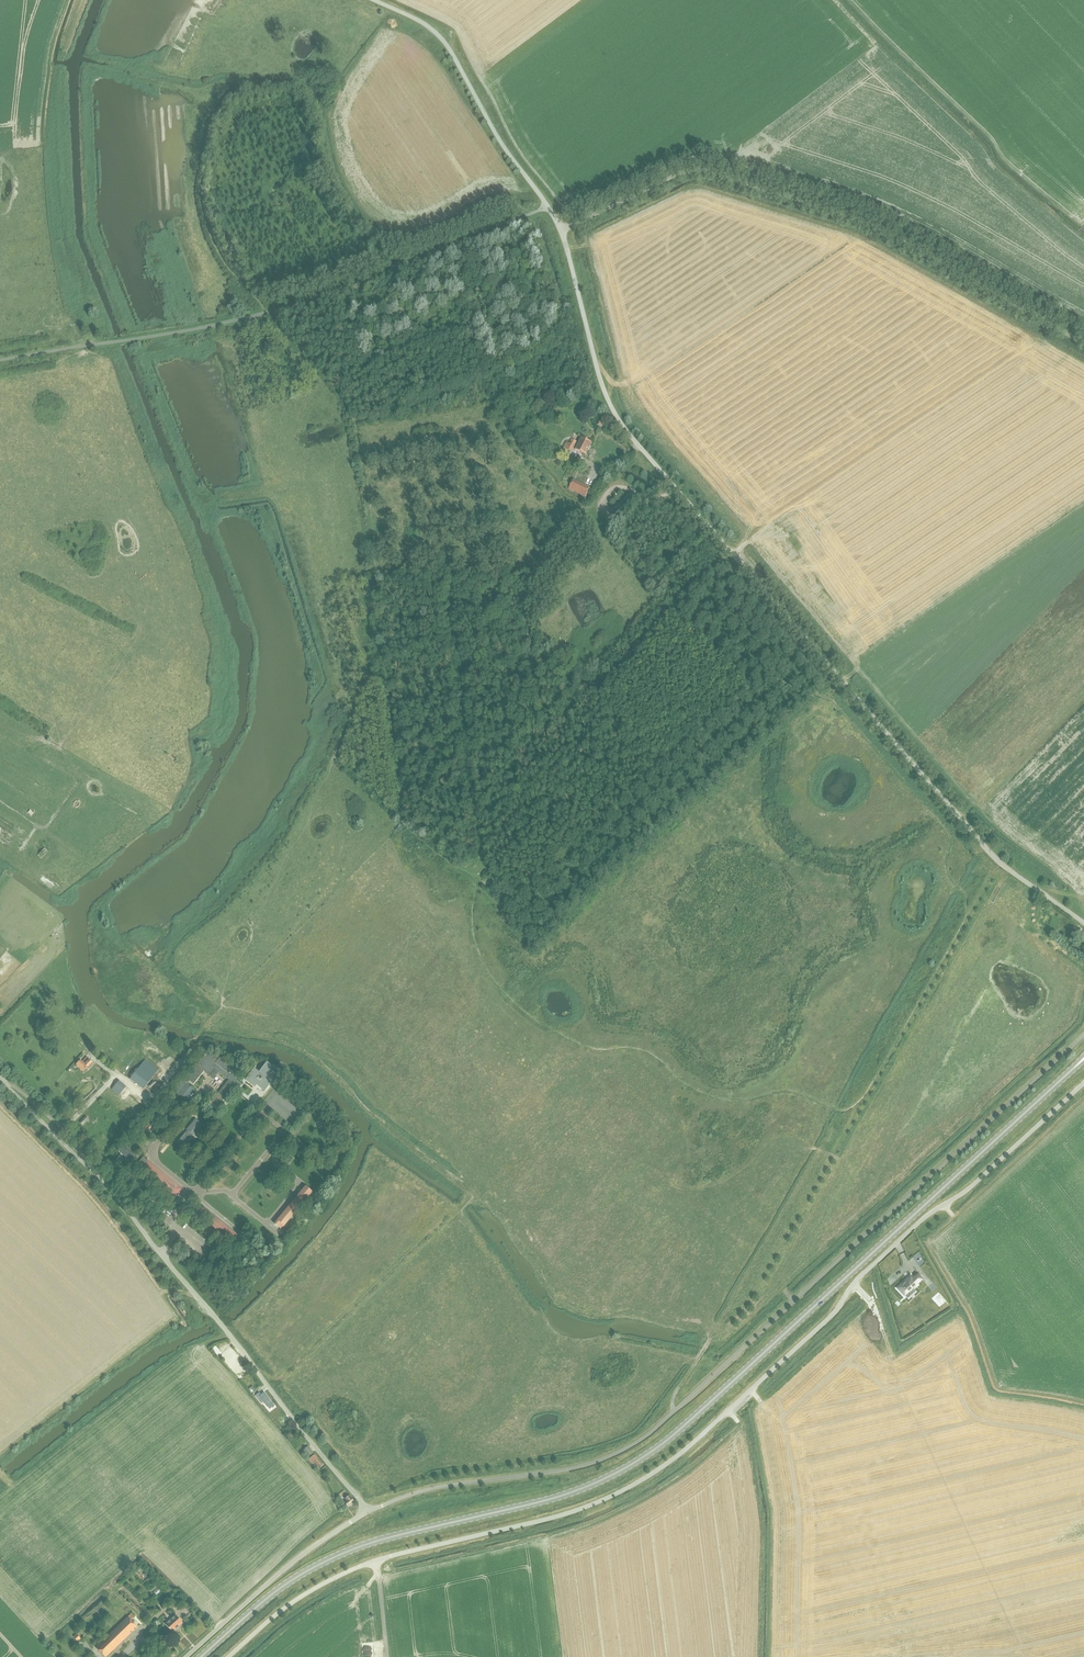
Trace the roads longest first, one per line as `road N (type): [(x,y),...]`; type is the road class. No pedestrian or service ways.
road 1 (secondary): [(203,1656),(275,1593),(329,1560),(561,1497),(649,1455),(1083,1060)]
road 2 (unclassified): [(1083,923),(991,853),(624,427),(602,385),(565,242),(547,207)]
road 3 (unclassified): [(375,1561),(567,1514),(661,1467),(837,1311),(858,1279),(927,1216),(1083,1085)]
road 4 (track): [(1083,347),(866,225),(708,173),(678,175),(561,231)]
road 5 (unclassified): [(547,207),(266,313),(73,347)]
road 6 (unclassified): [(367,1512),(422,1491),(600,1461),(644,1438),(795,1301)]
road 7 (unclassified): [(367,1512),(87,1165)]
road 8 (track): [(673,1412),(678,1387),(837,1109)]
road 9 (unclassified): [(547,207),(444,42),(373,0)]
road 10 (unclassified): [(186,1656),(293,1563),(367,1512)]
road 11 (unclassified): [(228,1656),(308,1592),(375,1561)]
road 12 (track): [(529,215),(564,319),(565,347)]
road 13 (unclassified): [(87,1165),(66,1127),(0,1079)]
road 14 (unclassified): [(87,1165),(0,1079)]

